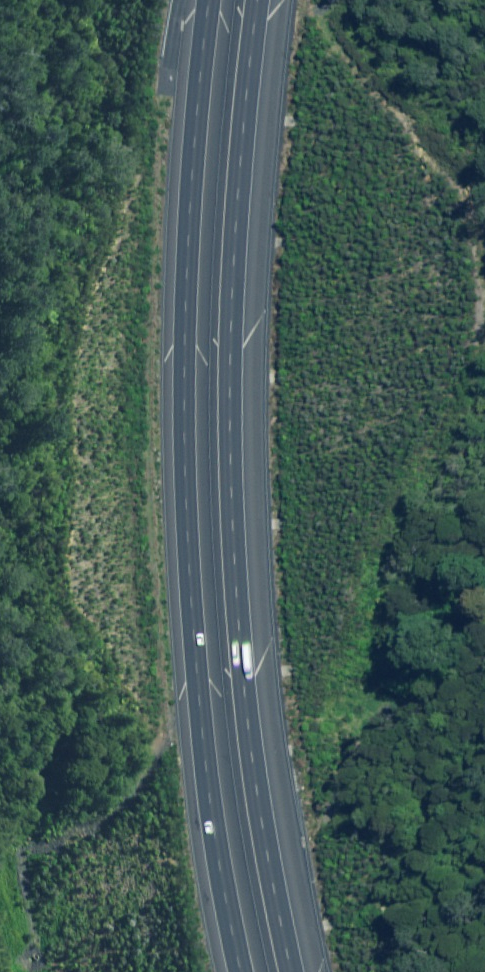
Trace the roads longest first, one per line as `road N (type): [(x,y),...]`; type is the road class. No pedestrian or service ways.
road 1 (motorway): [(259,0),(233,218),(231,545),(256,789),(291,971)]
road 2 (motorway): [(243,971),(208,786),(181,426),(189,202),(212,0)]

